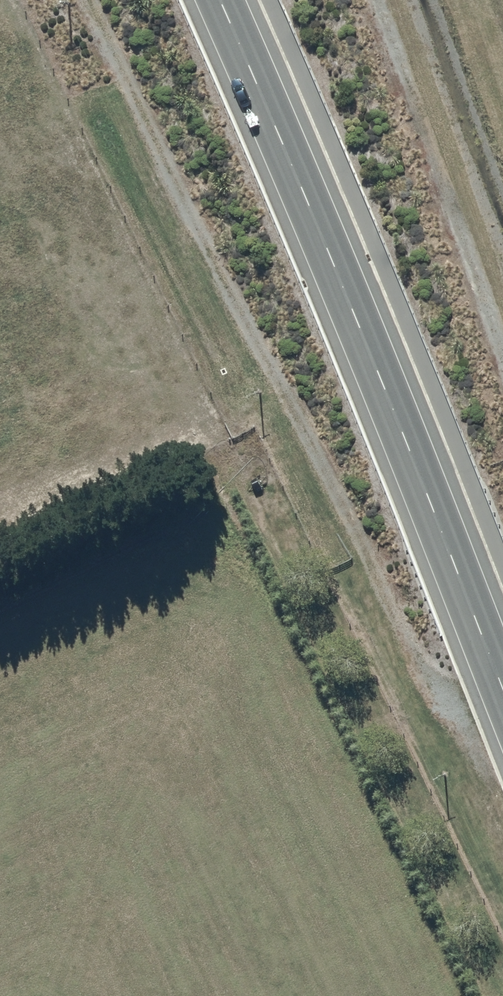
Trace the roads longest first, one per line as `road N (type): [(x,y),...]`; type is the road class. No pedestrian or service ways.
road 1 (track): [(502,709),(477,718),(435,692),(86,0)]
road 2 (tertiary): [(502,688),(220,0)]
road 3 (track): [(376,0),(502,357)]

